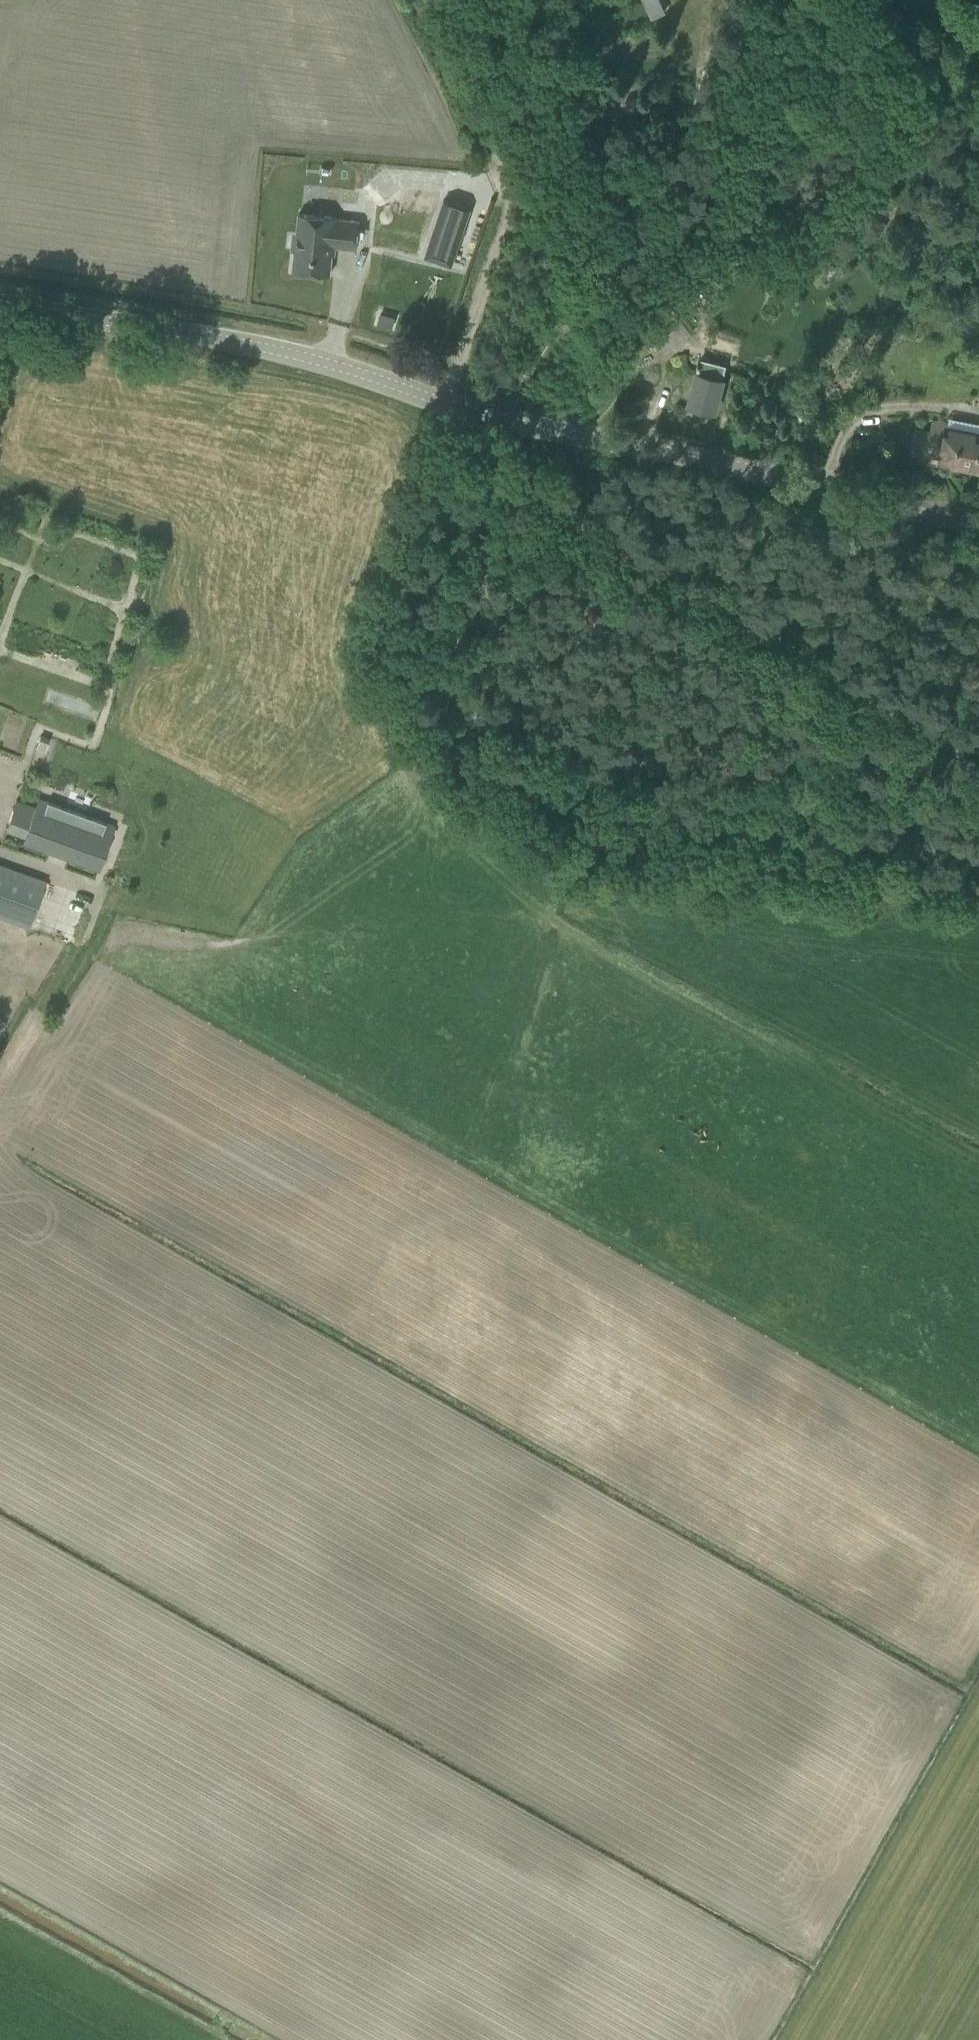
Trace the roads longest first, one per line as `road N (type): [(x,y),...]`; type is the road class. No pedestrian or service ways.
road 1 (track): [(425,0),(505,176),(508,208),(448,405),(487,463),(978,751)]
road 2 (tertiary): [(978,514),(519,426),(240,343),(0,313)]

